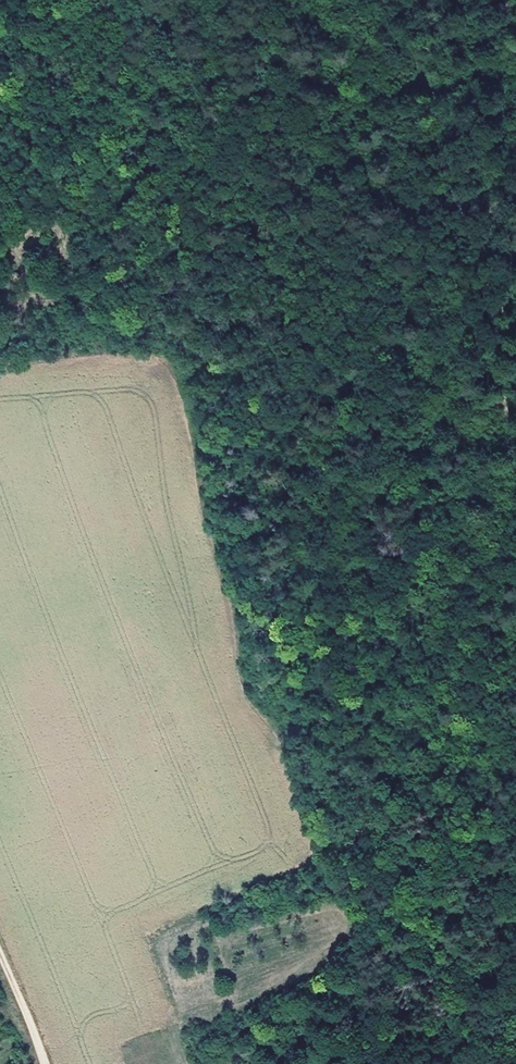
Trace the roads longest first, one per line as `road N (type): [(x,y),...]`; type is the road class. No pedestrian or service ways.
road 1 (track): [(515,468),(421,0)]

